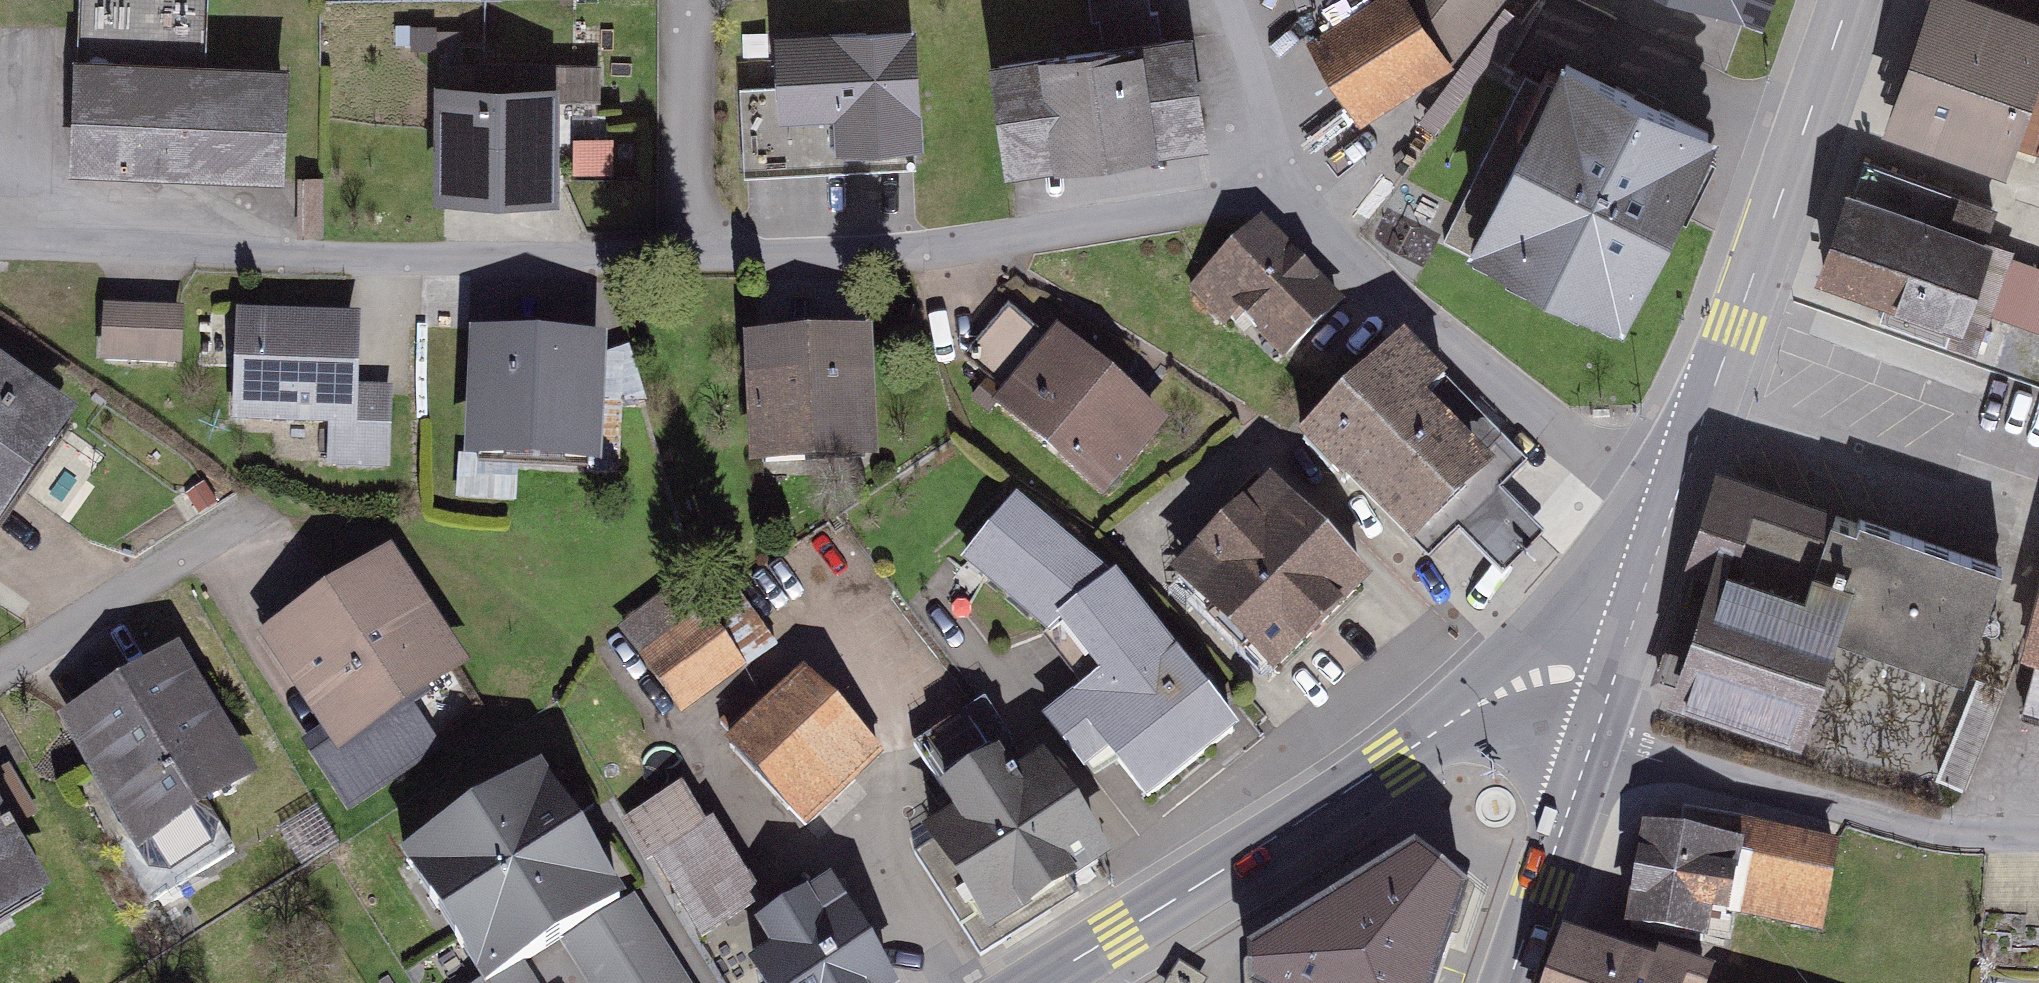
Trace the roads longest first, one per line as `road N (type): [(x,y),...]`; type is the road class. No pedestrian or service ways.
road 1 (residential): [(1279,198),(898,254),(706,260),(0,241)]
road 2 (secondary): [(1038,982),(1508,690),(1541,676),(1616,667)]
road 3 (secondary): [(1672,512),(1850,0)]
road 4 (residential): [(1672,512),(1279,198)]
road 5 (residential): [(1591,740),(1924,830),(2038,834)]
road 6 (residential): [(0,675),(274,507)]
road 7 (secondary): [(1512,982),(1591,740)]
road 8 (residential): [(1279,198),(1214,0)]
road 9 (secondary): [(1616,667),(1672,512)]

